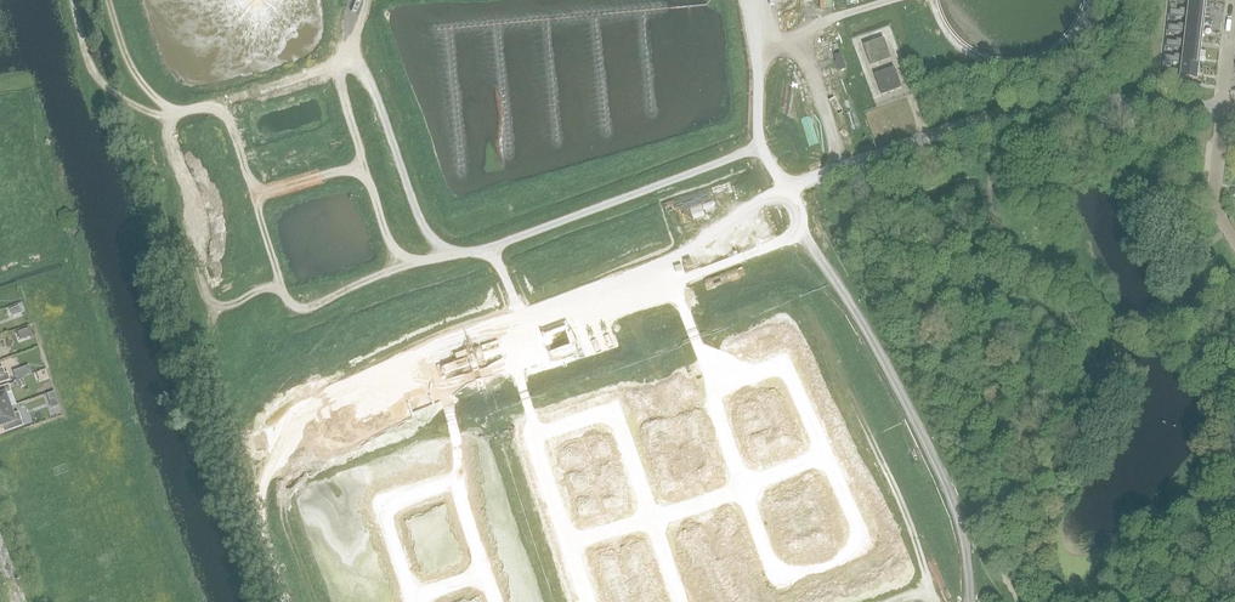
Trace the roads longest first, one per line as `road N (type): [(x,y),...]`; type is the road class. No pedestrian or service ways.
road 1 (track): [(934,601),(893,484),(805,310)]
road 2 (track): [(282,290),(258,291),(226,307),(204,294),(172,159),(178,111)]
road 3 (track): [(74,0),(98,78),(113,94),(157,115)]
road 4 (residential): [(1234,241),(1214,204),(1223,109)]
road 5 (track): [(178,111),(144,86),(109,0)]

